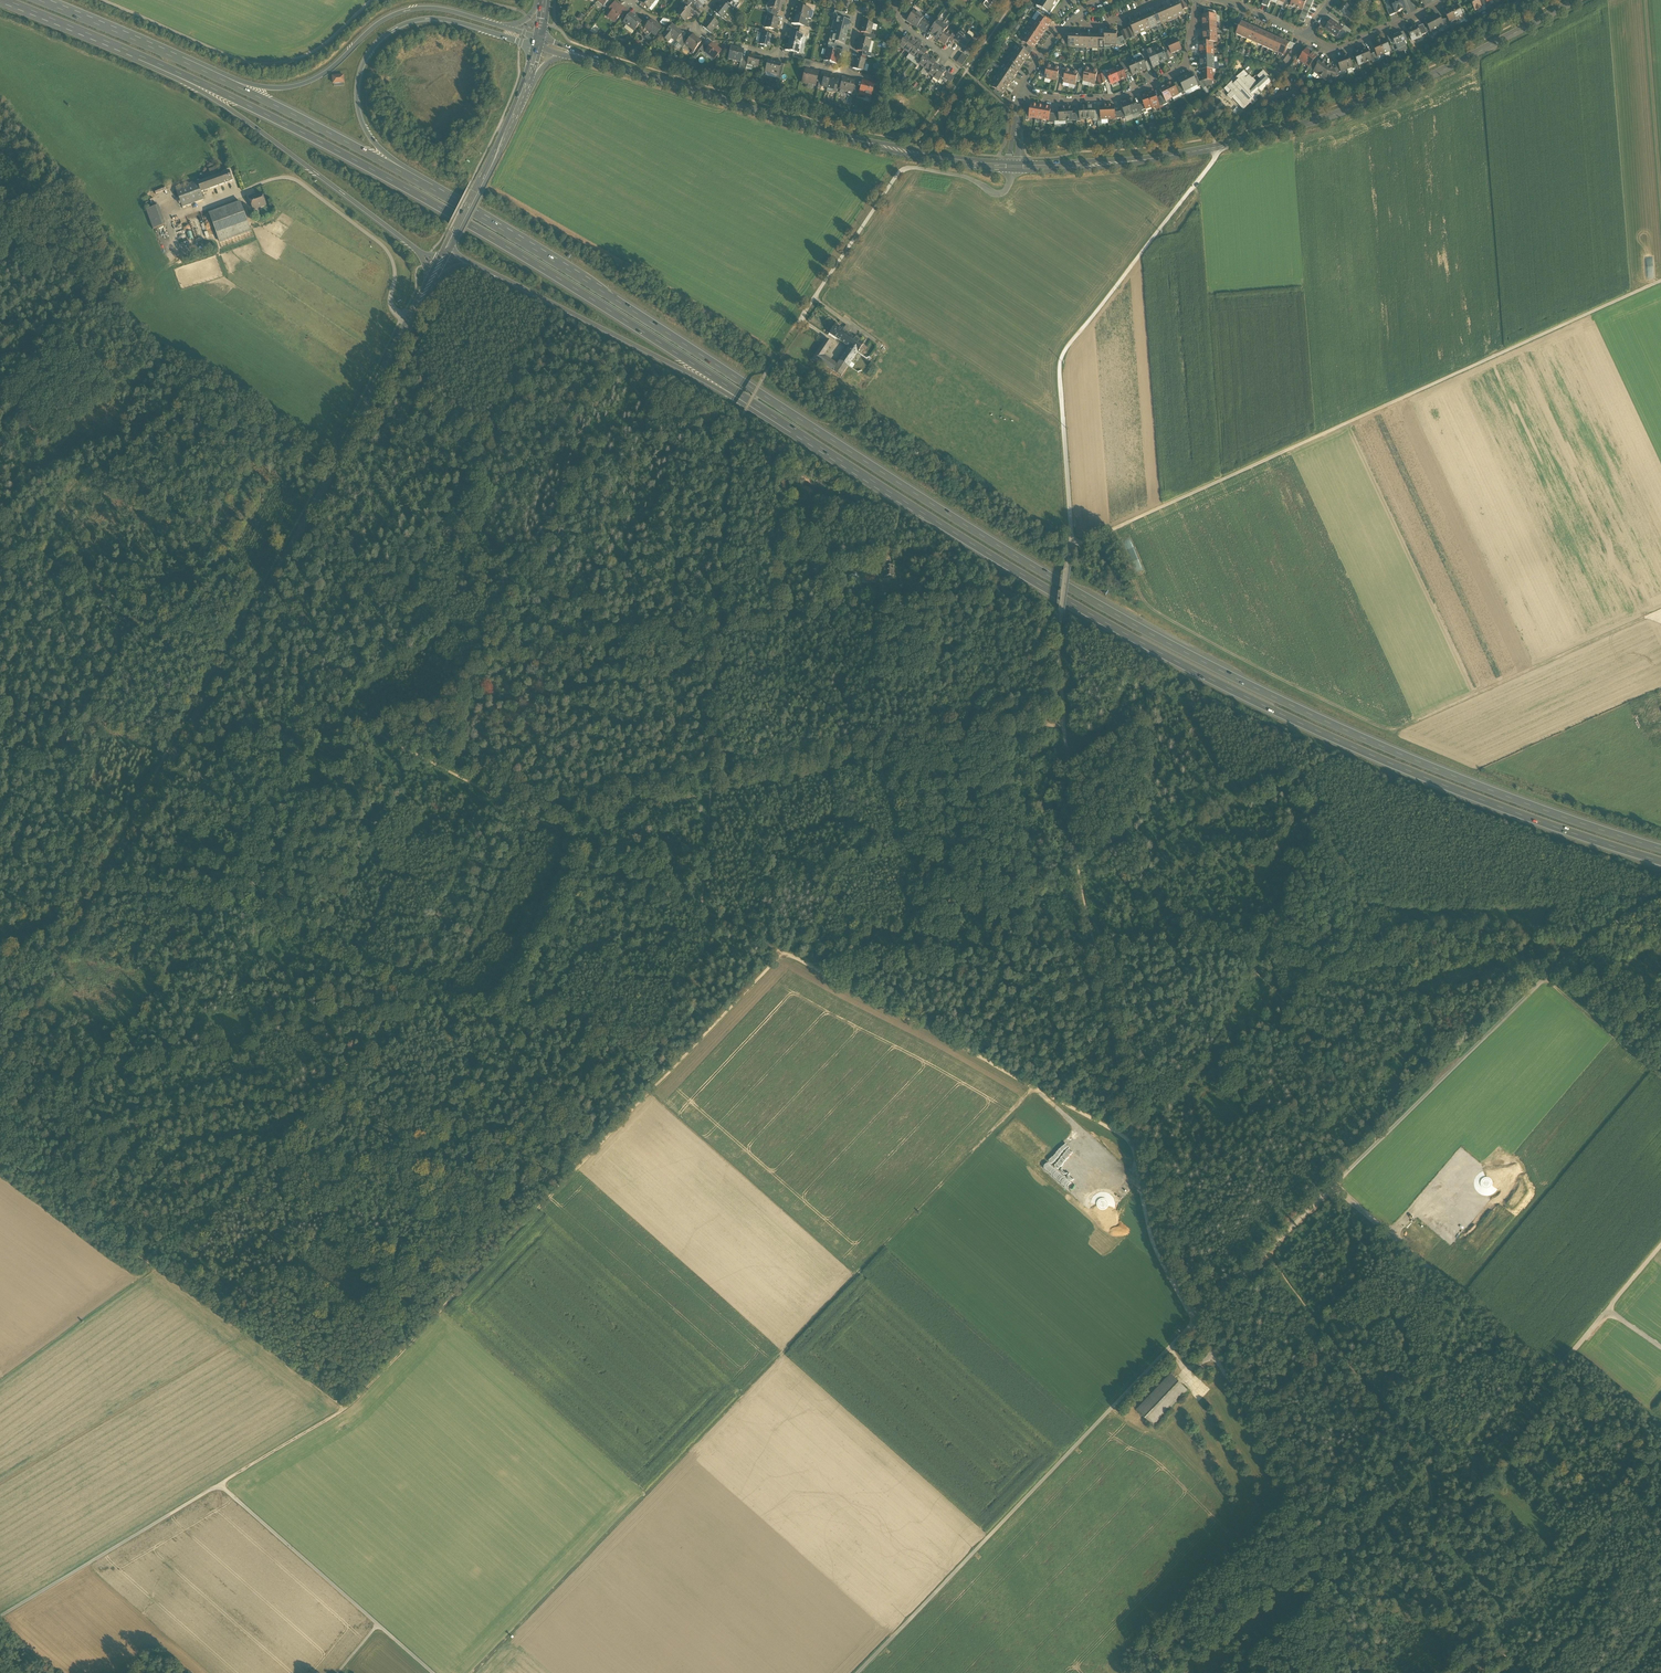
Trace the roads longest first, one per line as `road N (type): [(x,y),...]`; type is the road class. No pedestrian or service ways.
road 1 (motorway): [(1660,850),(1446,773),(1195,658),(945,511),(583,277)]
road 2 (motorway): [(804,436),(989,553),(1243,696),(1393,765),(1660,863)]
road 3 (secondary): [(0,1064),(410,319)]
road 4 (motorway): [(87,34),(218,90),(442,208),(804,436)]
road 5 (track): [(1659,612),(1392,732),(1146,605),(1111,529)]
road 6 (track): [(1660,280),(1072,545)]
road 7 (track): [(782,953),(345,1408)]
road 8 (track): [(1215,148),(1063,355),(1072,545),(1062,613),(1063,722)]
road 9 (secondary): [(1578,0),(1379,100),(1281,132),(1141,160),(1011,166)]
road 10 (motorway): [(583,277),(293,114),(89,19)]
road 11 (track): [(475,1672),(856,1274)]
road 12 (track): [(1027,604),(941,599),(506,657),(493,644)]
road 13 (motorway): [(583,277),(388,155),(358,113),(365,60),(401,25),(450,21),(537,48)]
road 14 (track): [(329,710),(782,953)]
road 15 (track): [(1266,1251),(1429,1471),(1439,1589),(1520,1672)]
road 16 (track): [(856,1672),(1193,1321)]
road 17 (motorway): [(500,26),(445,10),(405,11),(368,31),(319,76),(281,87),(244,83),(89,19)]
road 18 (track): [(345,1408),(0,1150)]
road 19 (track): [(1660,1463),(1333,1186)]
road 20 (track): [(118,875),(228,895),(422,994),(516,1011)]
road 21 (secondary): [(1011,166),(858,141),(603,63)]
road 22 (track): [(516,1011),(236,1326)]
road 23 (track): [(782,953),(1133,1140)]
road 24 (motorway): [(87,34),(225,105),(417,251)]
road 25 (track): [(1193,1321),(1275,1464),(1298,1529),(1315,1603),(1318,1672)]
road 26 (track): [(1378,1141),(1581,943),(1660,897)]
road 27 (track): [(1378,1141),(1253,968),(1213,949),(1096,948)]
road 28 (motorway): [(478,268),(804,436)]
road 29 (unclassified): [(778,355),(904,169),(968,177),(998,193),(1011,166)]
road 30 (track): [(371,0),(325,45),(276,62),(214,50),(100,0)]
road 31 (track): [(1096,948),(806,965)]
road 32 (track): [(101,301),(336,460)]
road 33 (track): [(219,1485),(432,1672)]
road 34 (track): [(649,1092),(856,1274)]
road 35 (track): [(0,535),(228,658)]
road 36 (track): [(1193,1321),(1378,1141)]
road 37 (track): [(856,1274),(1034,1088)]
road 38 (track): [(0,1617),(219,1485)]
road 39 (residential): [(1022,91),(1117,98),(1155,83),(1186,67),(1196,0)]
road 40 (track): [(1063,722),(1069,817),(1096,948)]
road 41 (track): [(329,710),(228,895)]
road 42 (residential): [(410,319),(391,303),(395,270),(386,249),(292,178)]
road 43 (track): [(1096,948),(1133,1140)]
road 44 (track): [(1133,1140),(1153,1242),(1193,1321)]
road 45 (track): [(461,624),(289,550)]
road 46 (track): [(682,1058),(585,1022),(516,1011)]
road 47 (track): [(1081,873),(1237,806)]
road 48 (track): [(1553,1372),(1660,1245)]
road 49 (secondary): [(521,98),(452,238)]
road 50 (track): [(1545,978),(1660,1078)]
road 51 (residential): [(1306,37),(1331,52),(1442,3)]
road 52 (track): [(1027,604),(1045,614),(1042,715),(1045,723),(1063,722)]
road 53 (track): [(219,1485),(345,1408)]
road 54 (track): [(896,559),(951,559),(1027,604)]
road 55 (track): [(789,476),(786,619)]
road 56 (track): [(101,301),(0,223)]
road 57 (residential): [(1107,0),(1070,21),(1022,91)]

